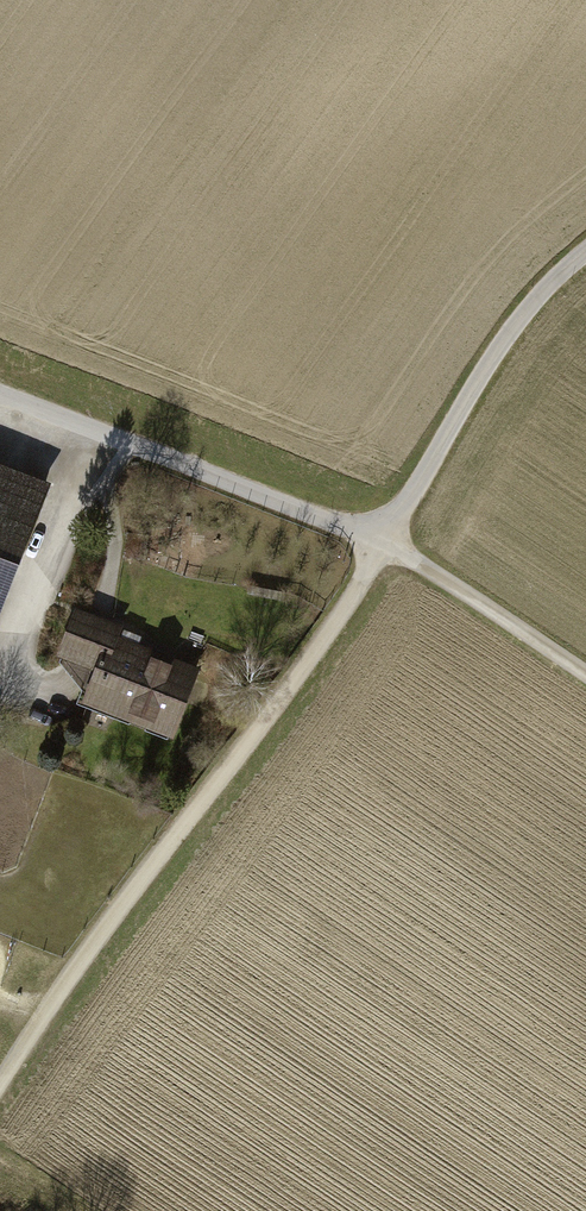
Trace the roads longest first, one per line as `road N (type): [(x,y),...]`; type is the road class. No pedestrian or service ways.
road 1 (track): [(384,543),(294,683),(114,915),(0,1086)]
road 2 (track): [(0,392),(384,543)]
road 3 (residential): [(585,252),(520,319),(478,379),(384,543)]
road 4 (track): [(105,433),(0,692)]
road 5 (track): [(384,543),(585,676)]

